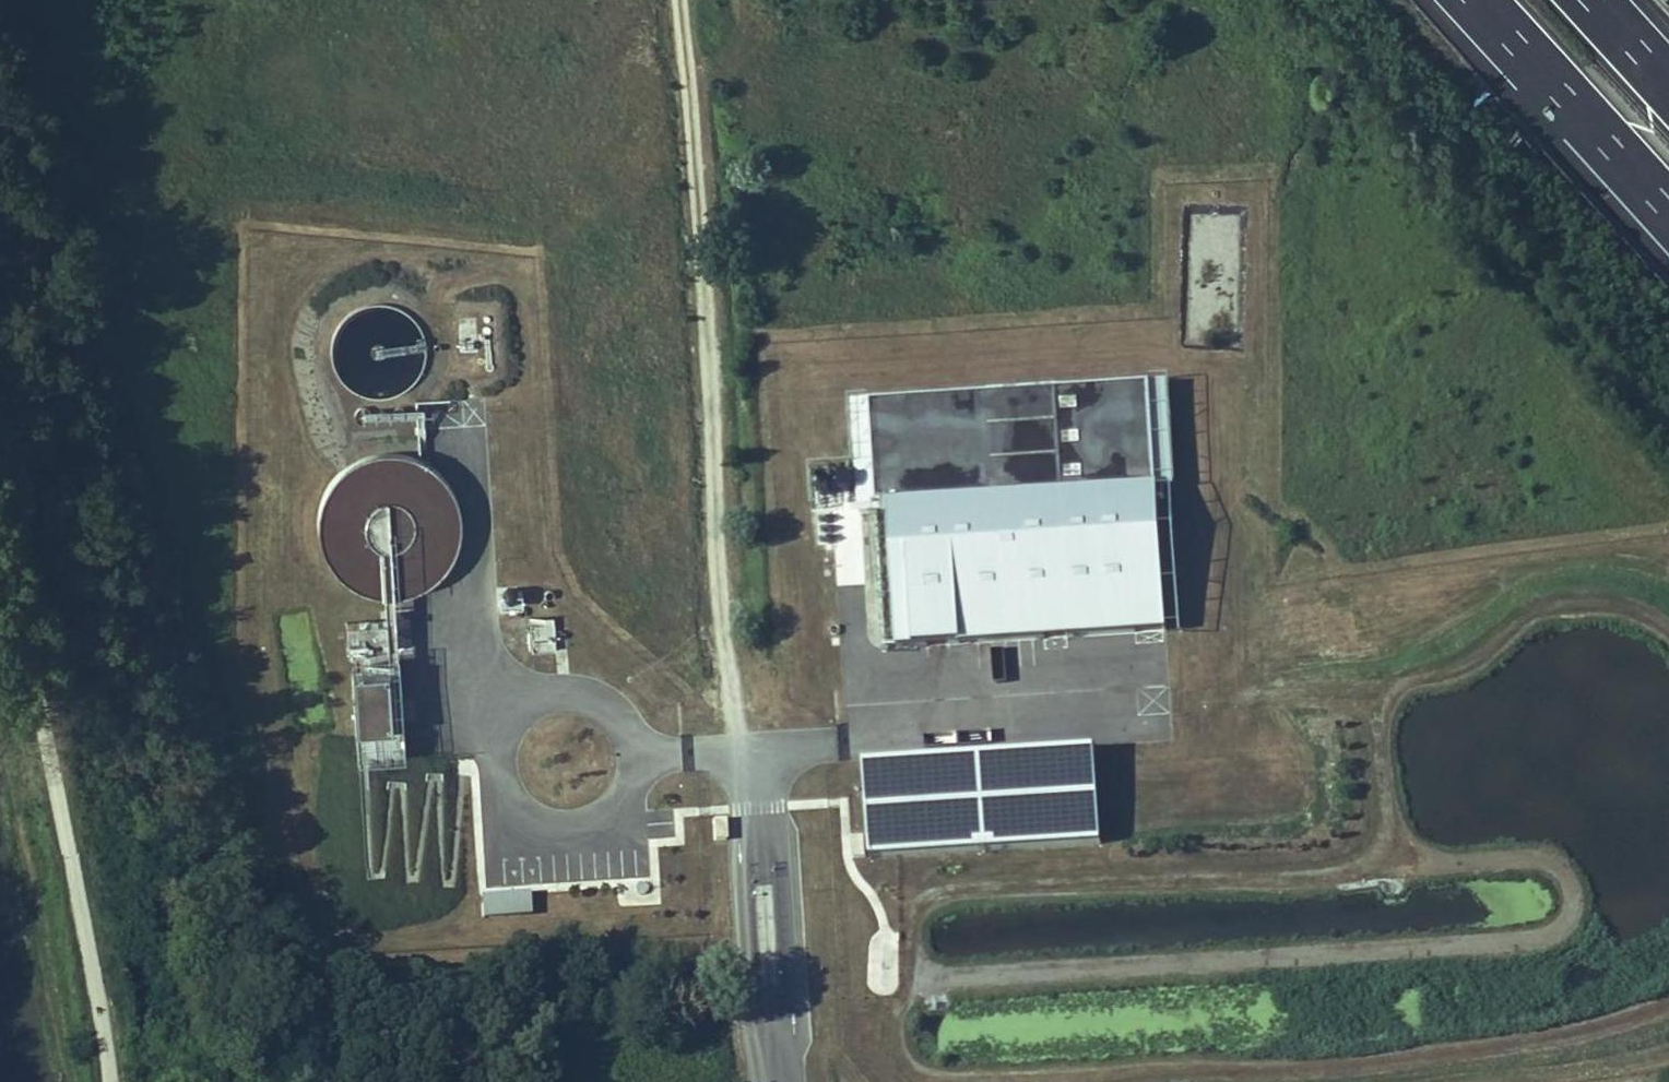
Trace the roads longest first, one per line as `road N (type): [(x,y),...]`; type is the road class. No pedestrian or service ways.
road 1 (track): [(735,756),(739,732),(677,0)]
road 2 (track): [(1668,412),(1285,0)]
road 3 (motorway): [(1471,0),(1668,216)]
road 4 (motorway): [(1668,90),(1587,0)]

